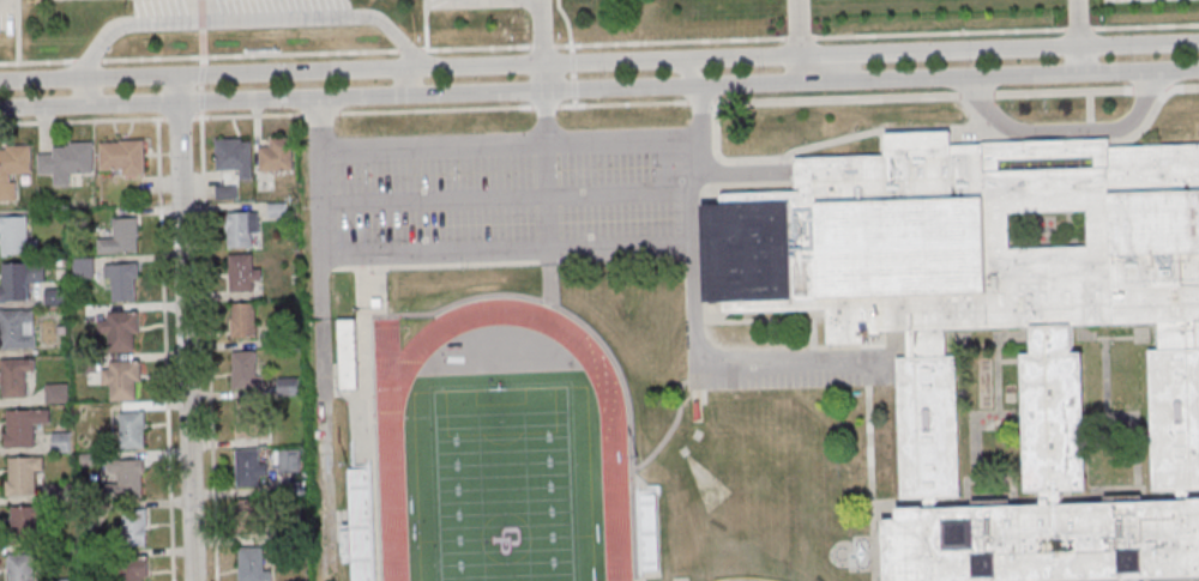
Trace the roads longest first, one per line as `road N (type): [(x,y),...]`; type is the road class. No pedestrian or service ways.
road 1 (tertiary): [(1198,40),(0,79)]
road 2 (tertiary): [(84,104),(1198,69)]
road 3 (residential): [(196,580),(181,73)]

